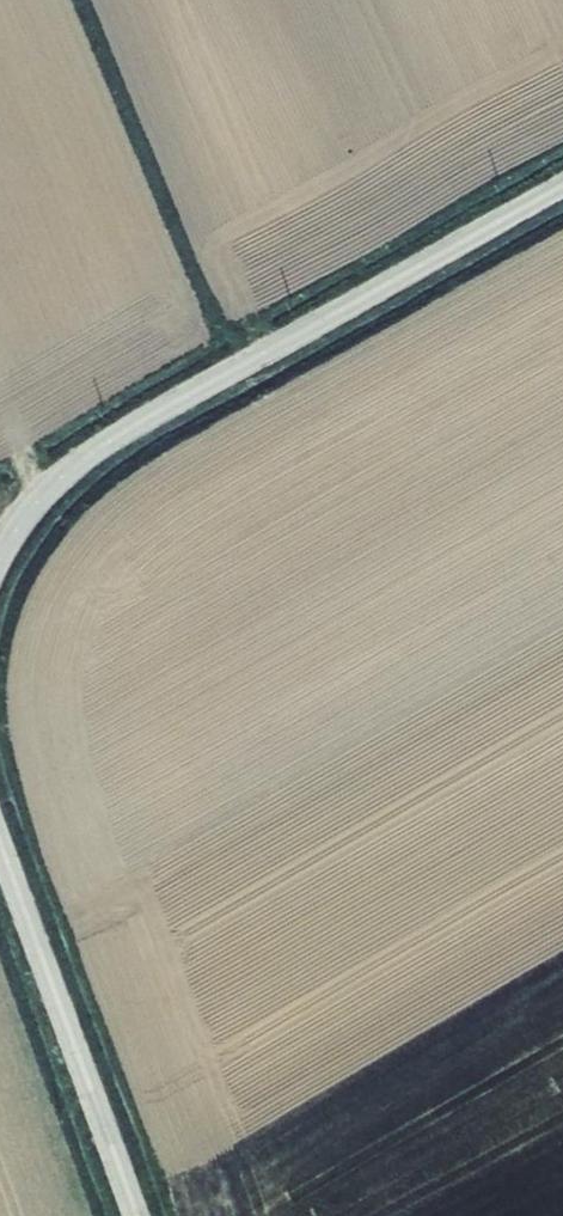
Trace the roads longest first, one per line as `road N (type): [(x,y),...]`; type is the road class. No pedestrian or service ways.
road 1 (unclassified): [(562,186),(118,437),(46,492),(0,553)]
road 2 (unclassified): [(0,839),(137,1215)]

